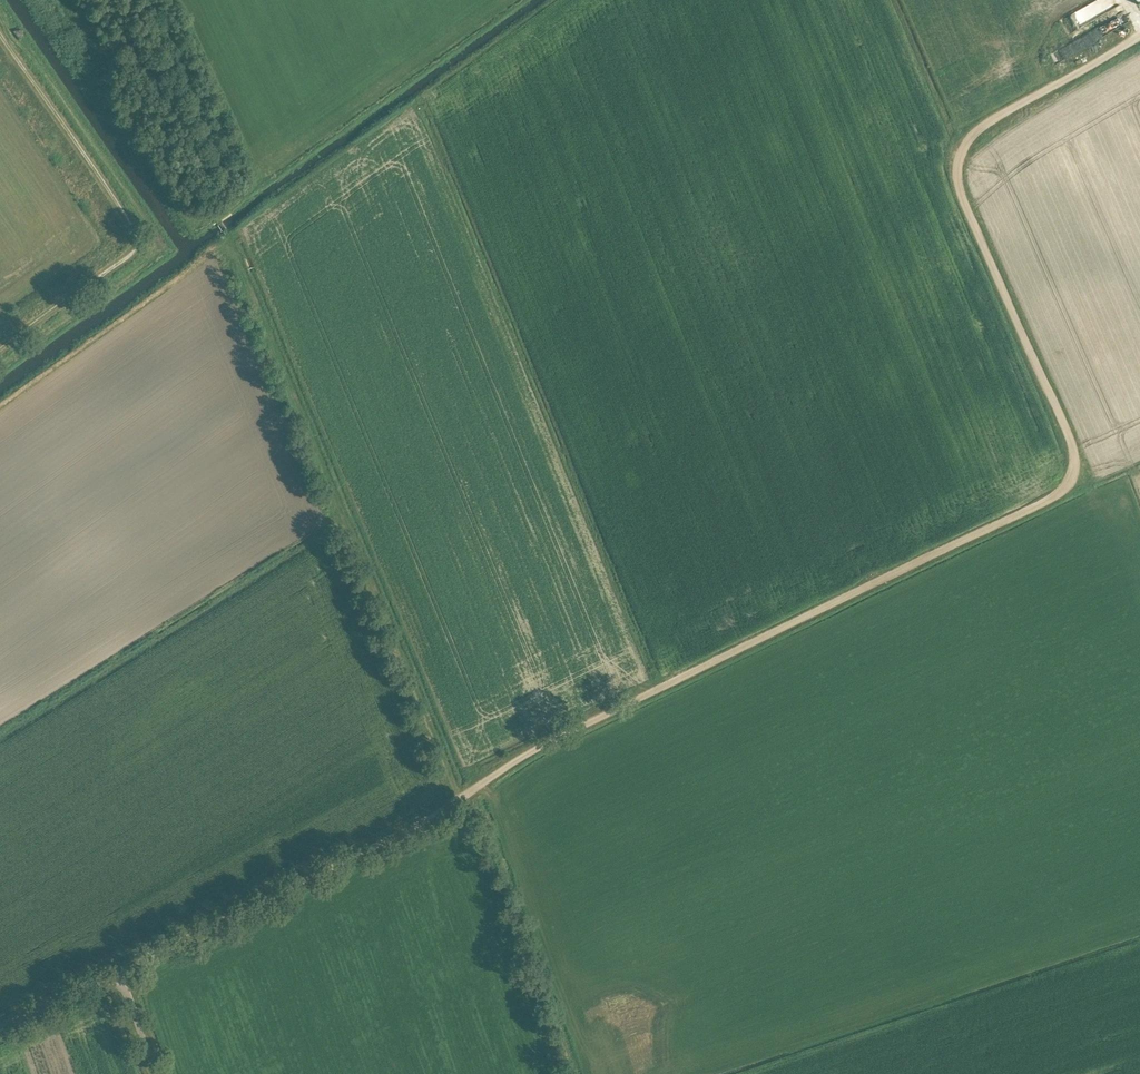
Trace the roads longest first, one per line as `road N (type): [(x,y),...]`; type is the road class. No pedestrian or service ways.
road 1 (track): [(464,798),(533,750),(1067,488),(1071,450),(957,179),(959,156),(970,137),(1139,37)]
road 2 (track): [(0,5),(17,42),(32,46),(167,254),(0,374)]
road 3 (track): [(118,964),(464,798)]
road 4 (unclassified): [(156,1073),(118,964),(0,1023)]
road 5 (track): [(264,187),(179,0)]

